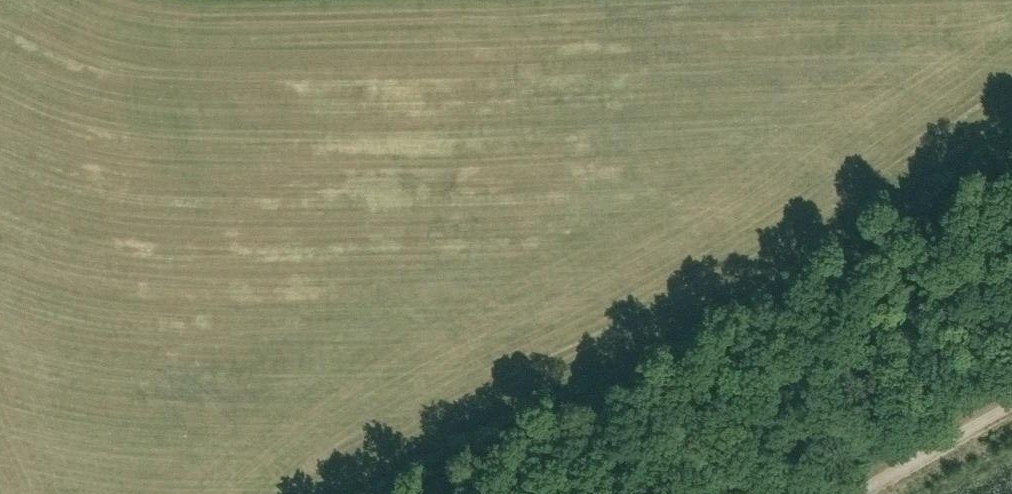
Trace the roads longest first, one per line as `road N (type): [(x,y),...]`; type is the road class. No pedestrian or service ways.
road 1 (track): [(1011,403),(850,493)]

